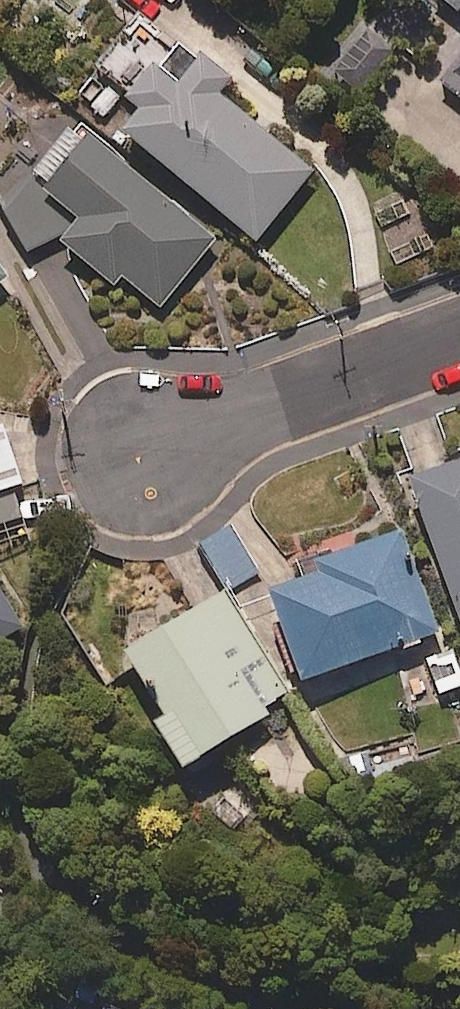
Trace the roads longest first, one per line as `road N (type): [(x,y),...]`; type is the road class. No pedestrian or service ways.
road 1 (residential): [(140,449),(459,334)]

